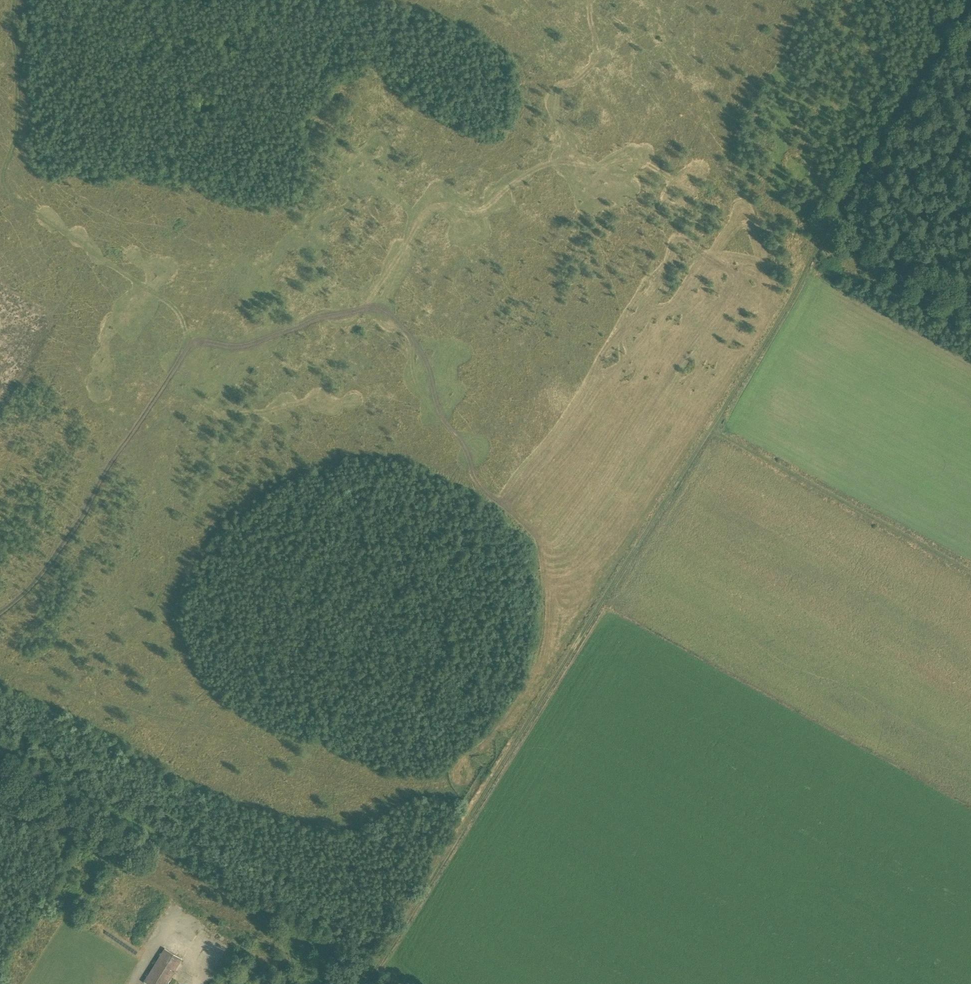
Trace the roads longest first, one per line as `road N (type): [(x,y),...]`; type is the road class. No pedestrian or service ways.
road 1 (track): [(0,188),(177,308),(186,332),(144,422),(168,555),(162,594),(133,630),(54,673),(24,676),(0,666)]
road 2 (track): [(366,983),(710,429)]
road 3 (track): [(710,429),(970,3)]
road 4 (track): [(15,0),(17,130),(0,171)]
road 5 (track): [(835,221),(970,296)]

